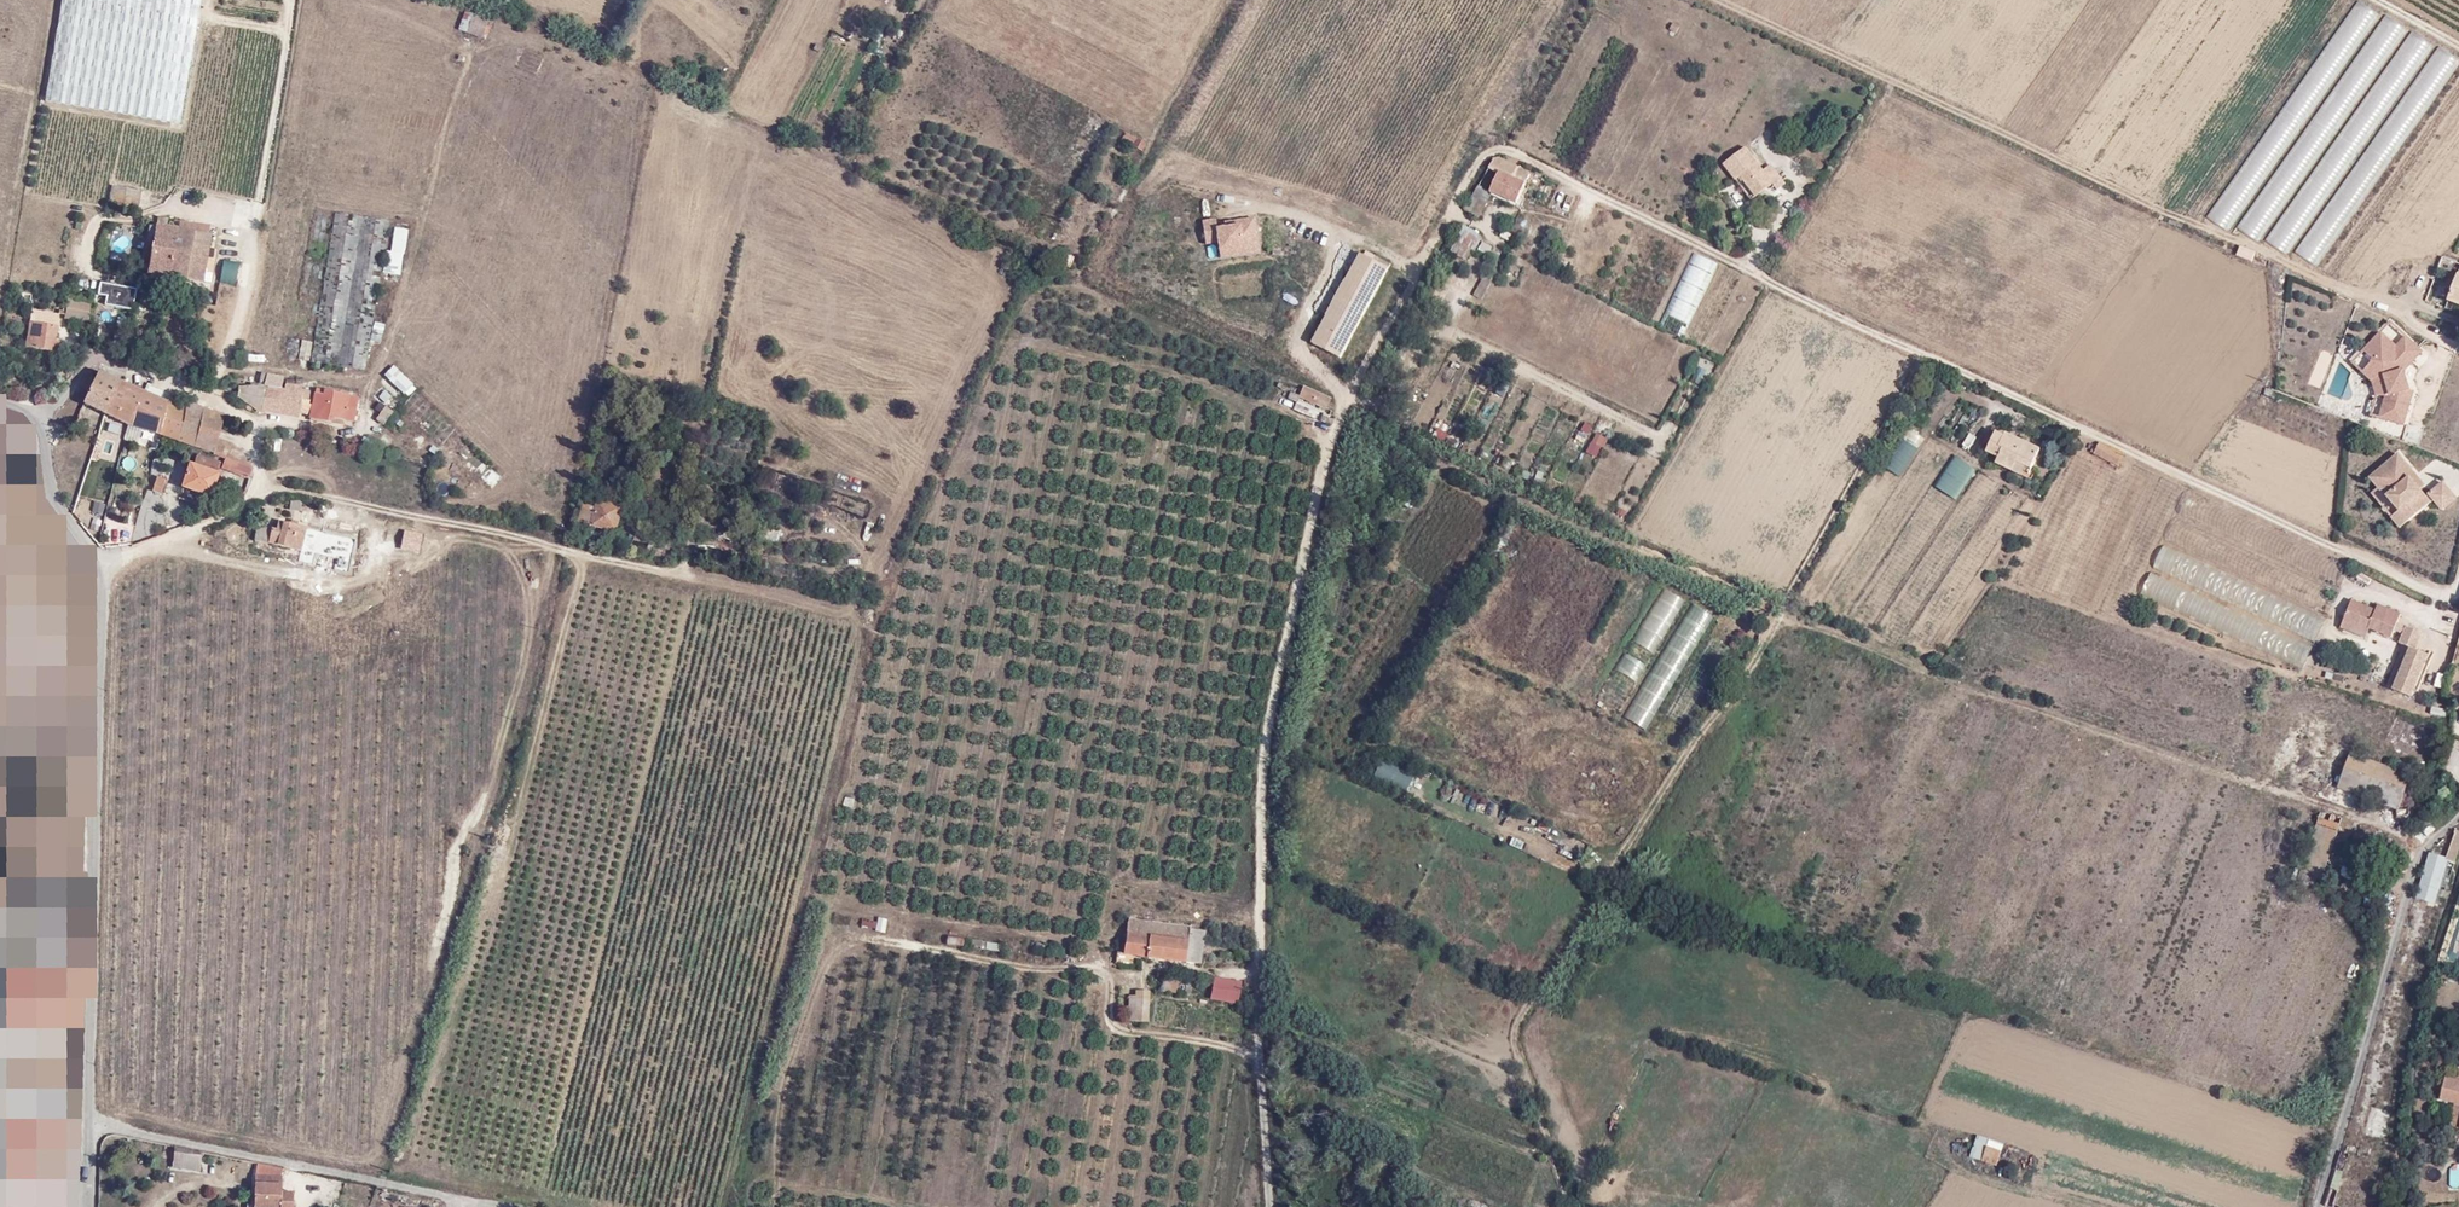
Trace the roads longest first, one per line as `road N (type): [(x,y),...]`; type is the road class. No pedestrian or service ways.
road 1 (unclassified): [(2458,573),(2452,596),(2264,516),(1846,322),(1500,144),(1487,153),(1336,416),(1300,571),(1261,764),(1269,1206)]
road 2 (track): [(1572,1206),(1513,1032),(1687,748),(1776,629),(1924,357)]
road 3 (track): [(2458,342),(2419,327),(2385,300),(1714,0)]
road 4 (residential): [(0,405),(38,416),(49,479),(103,571),(89,1121)]
road 5 (unclassified): [(505,1206),(89,1121)]
road 6 (unclassified): [(2321,1206),(2432,836),(2458,812)]

